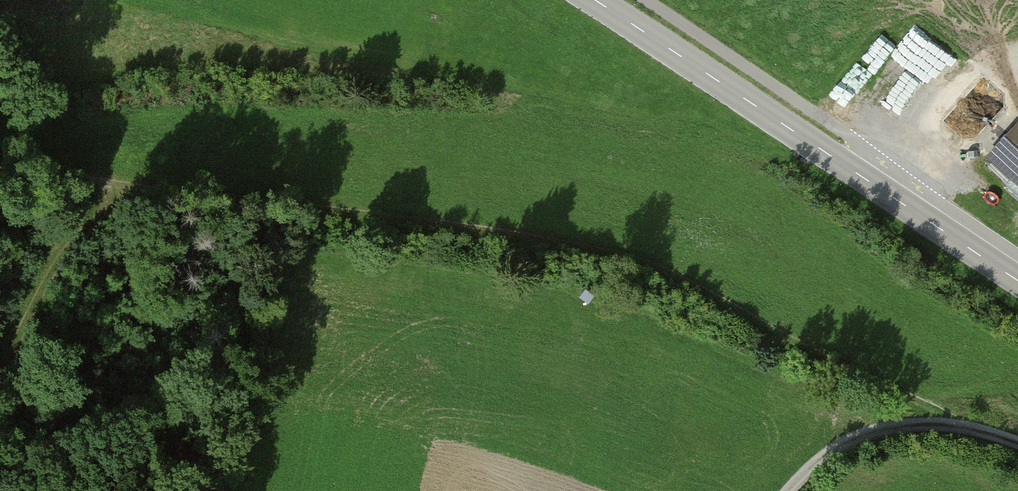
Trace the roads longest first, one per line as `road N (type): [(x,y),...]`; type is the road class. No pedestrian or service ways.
road 1 (track): [(0,170),(391,214),(617,257),(685,277),(967,428)]
road 2 (tertiary): [(595,0),(1017,281)]
road 3 (track): [(794,490),(848,442),(880,429),(959,425),(1017,444)]
road 4 (track): [(0,372),(64,241),(137,182)]

